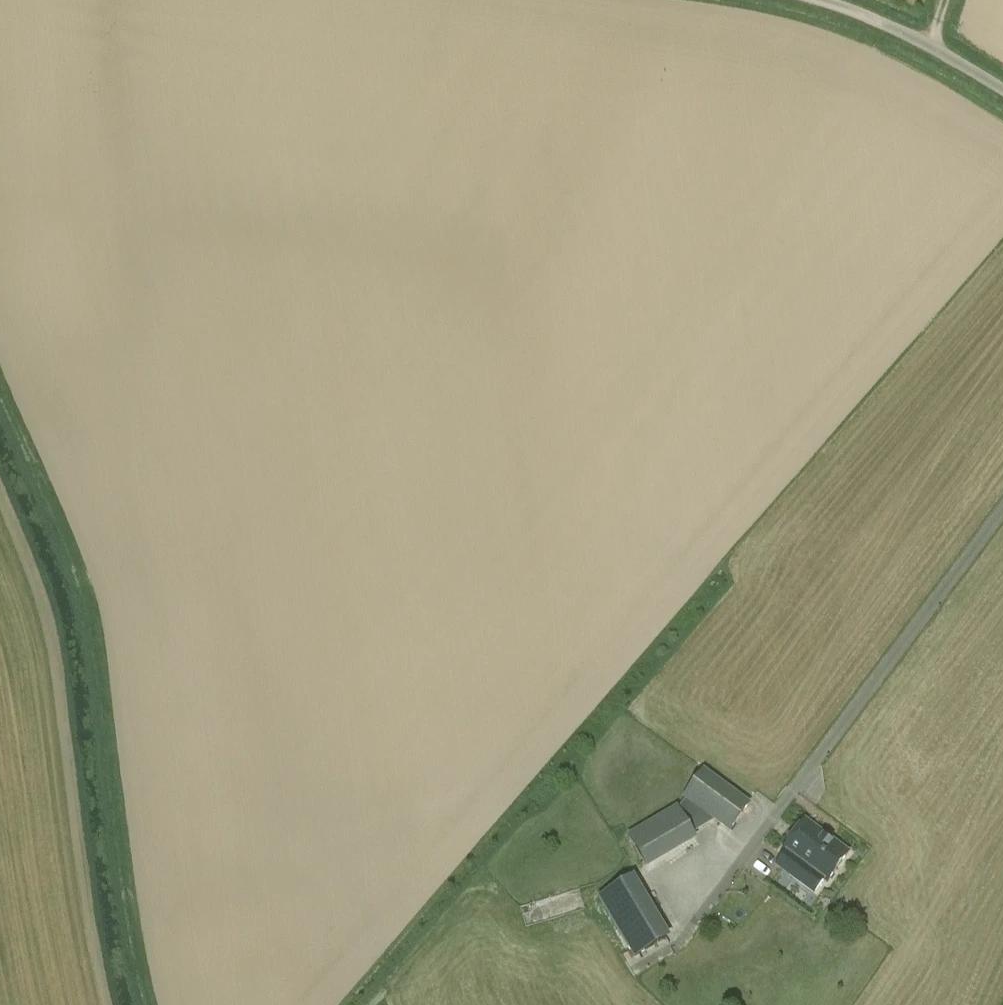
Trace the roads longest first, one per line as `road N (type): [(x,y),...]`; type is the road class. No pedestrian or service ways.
road 1 (unclassified): [(816,0),(910,37),(1002,92)]

